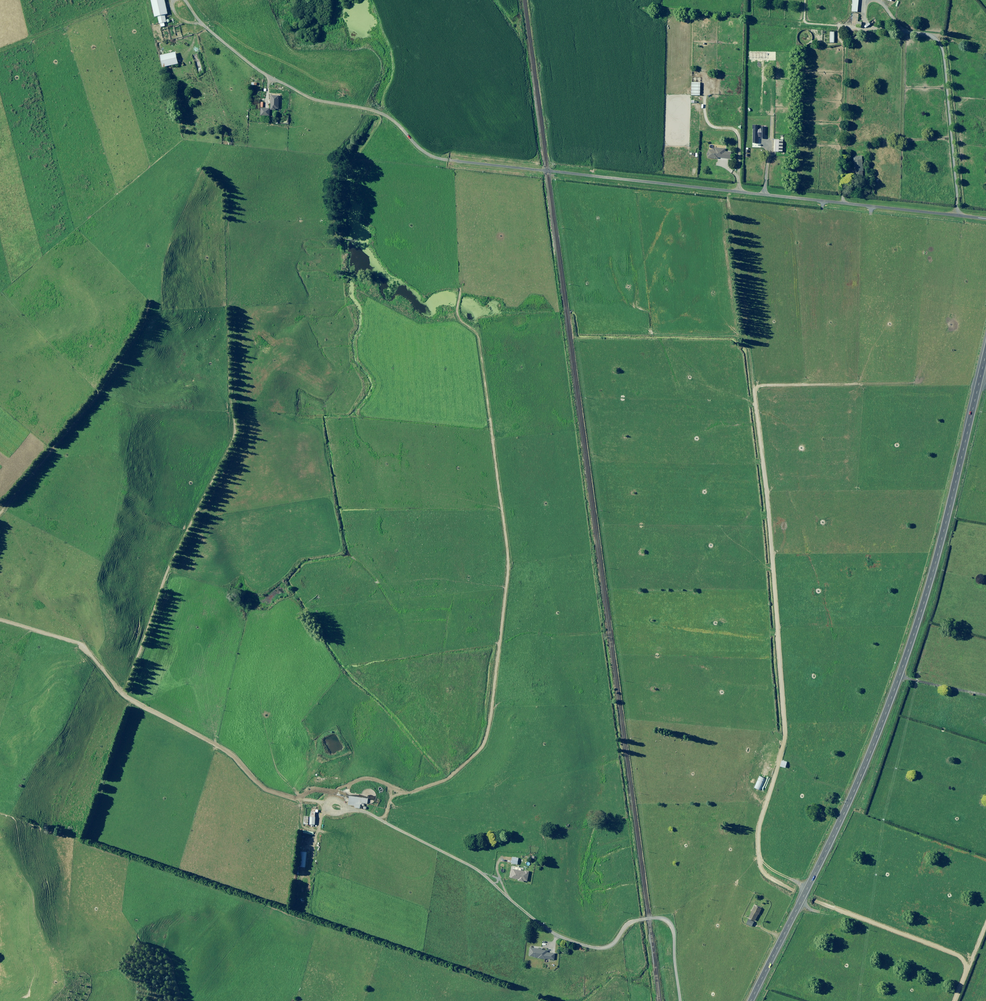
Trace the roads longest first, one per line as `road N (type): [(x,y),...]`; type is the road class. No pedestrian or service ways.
road 1 (track): [(0,621),(79,646),(128,700),(227,753),(263,789),(381,821),(474,869),(568,940),(603,948),(632,922),(668,923),(679,1000)]
road 2 (primary): [(754,1000),(882,726),(933,571),(985,353)]
road 3 (unclassified): [(454,158),(985,219)]
road 4 (track): [(381,821),(393,796),(460,769),(488,727),(507,559),(481,354)]
road 5 (track): [(778,763),(758,826),(764,874),(968,963)]
road 6 (track): [(186,0),(198,20),(269,78),(313,99),(380,114),(428,155),(454,158)]
road 7 (track): [(140,330),(0,511)]

